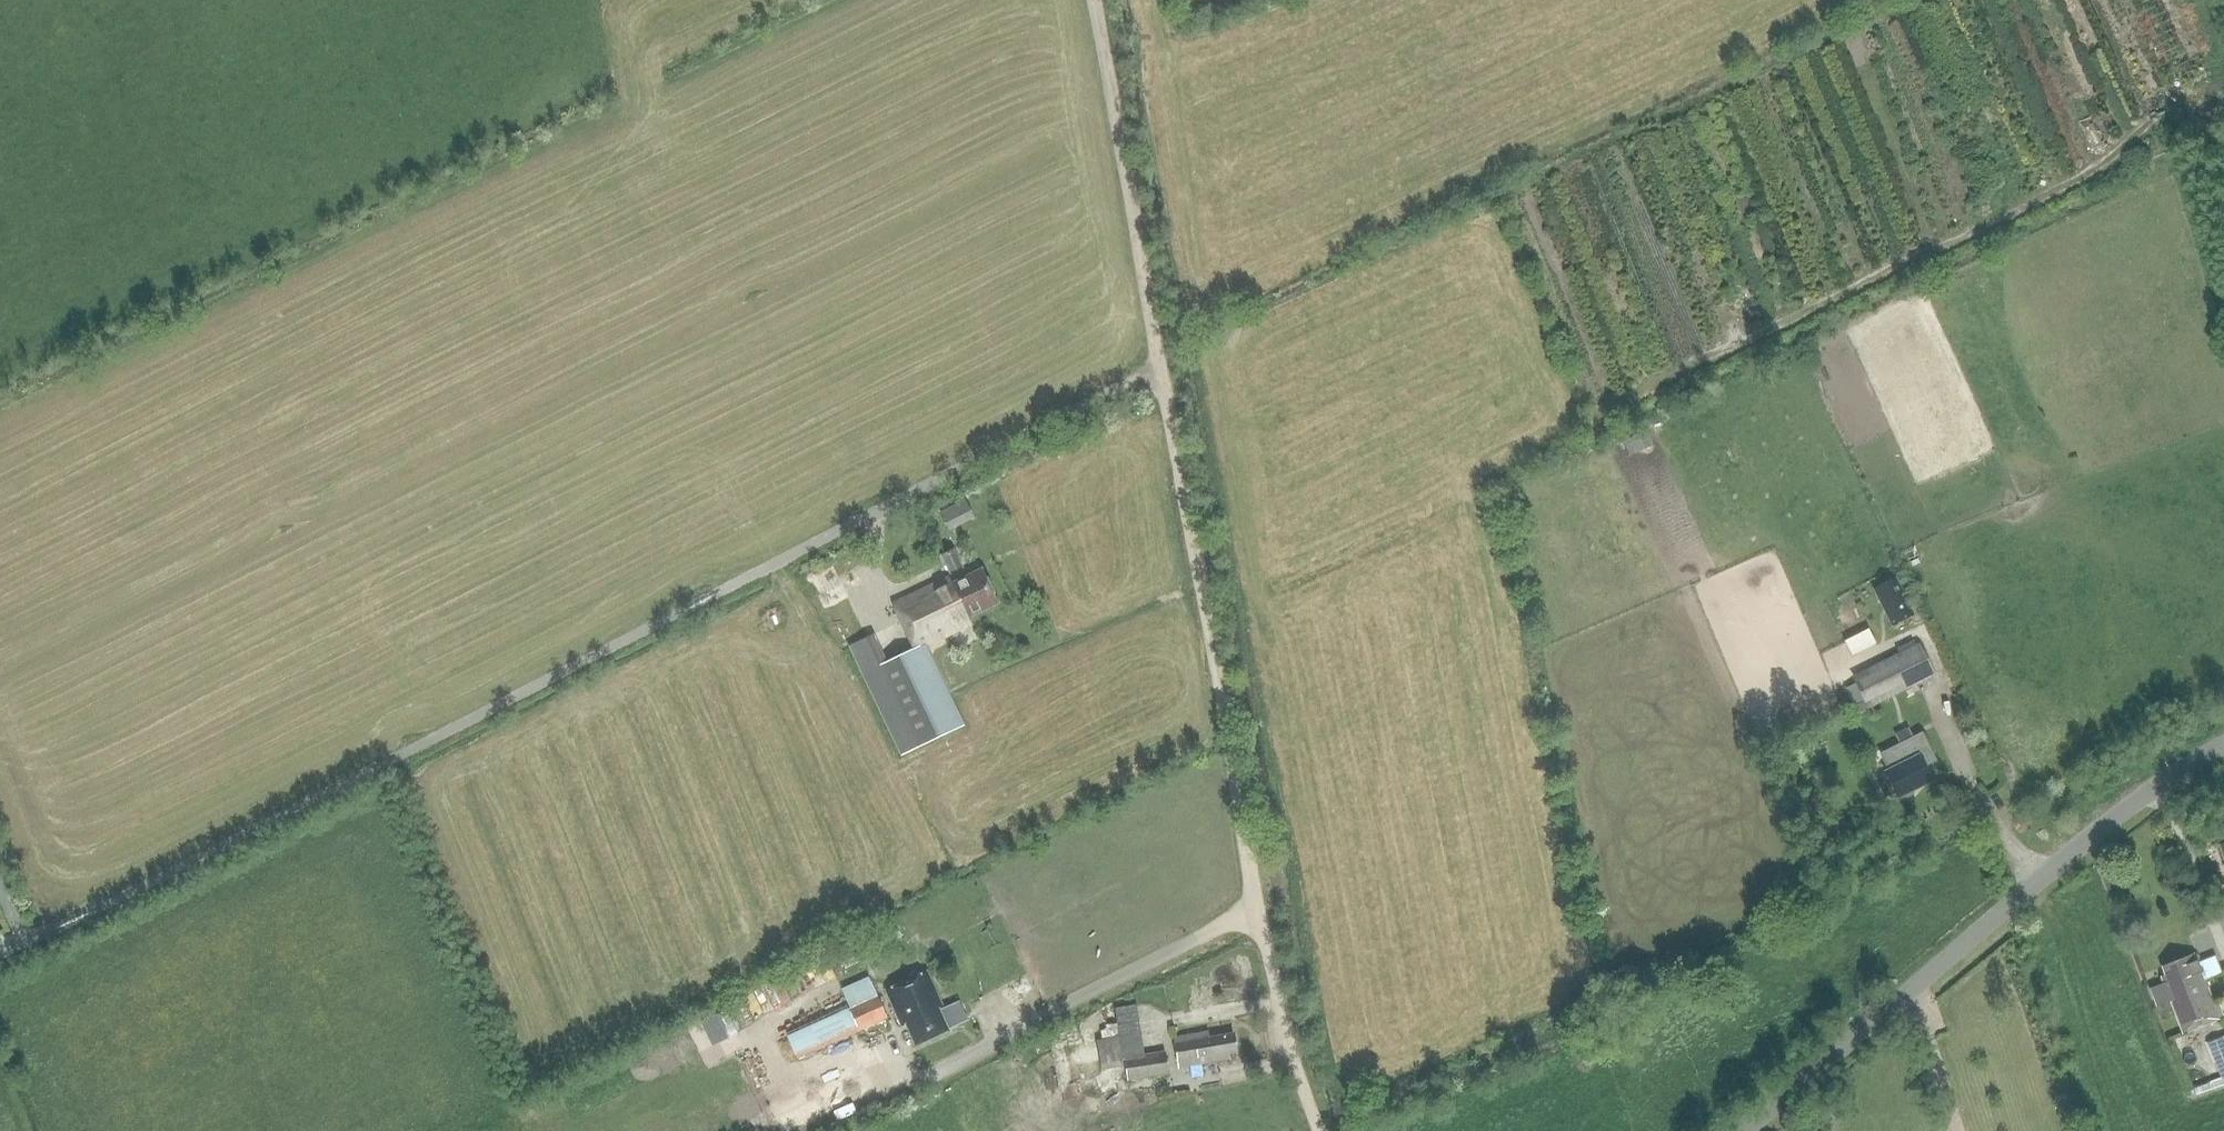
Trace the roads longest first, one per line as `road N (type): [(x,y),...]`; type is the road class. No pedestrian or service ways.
road 1 (unclassified): [(1320,1130),(1289,1042),(1251,885),(1162,369)]
road 2 (track): [(2223,212),(2188,117),(2154,115),(2095,170),(1608,407)]
road 3 (unclassified): [(1738,1130),(2098,825),(2223,748)]
road 4 (unclassified): [(797,551),(1162,369)]
road 5 (unclassified): [(1162,369),(1097,0)]

